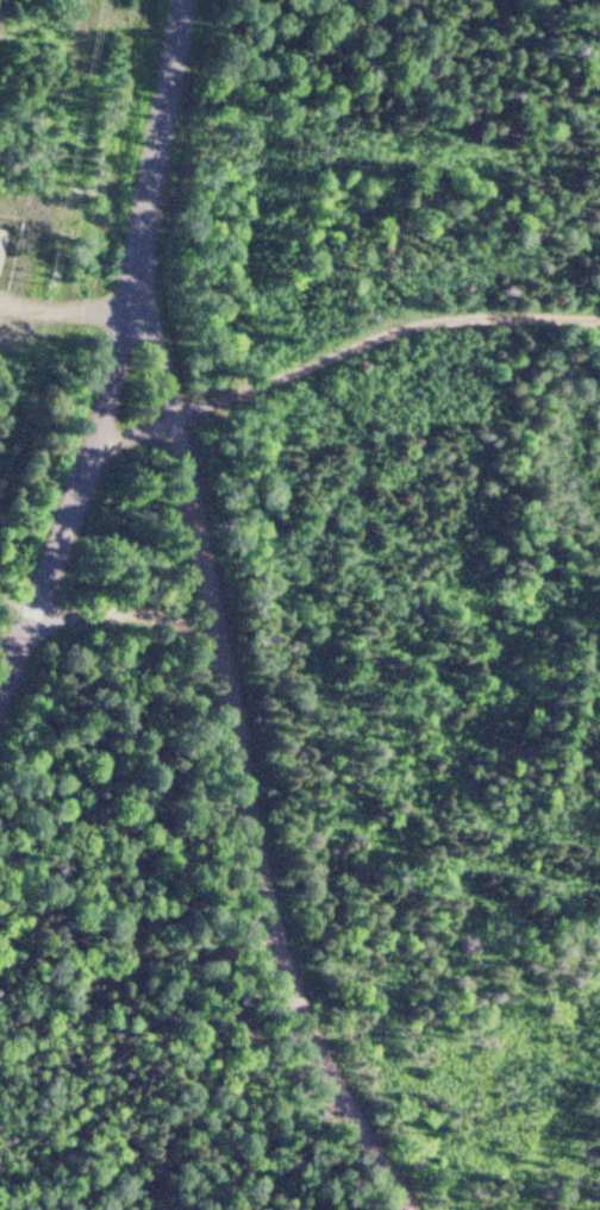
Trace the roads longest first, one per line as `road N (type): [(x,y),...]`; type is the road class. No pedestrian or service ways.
road 1 (residential): [(401,1209),(318,1037),(271,898),(171,418)]
road 2 (tertiary): [(0,704),(96,449),(154,243),(184,0)]
road 3 (track): [(96,449),(424,325),(599,322)]
road 4 (residential): [(171,418),(154,243)]
road 5 (residential): [(36,620),(211,617)]

